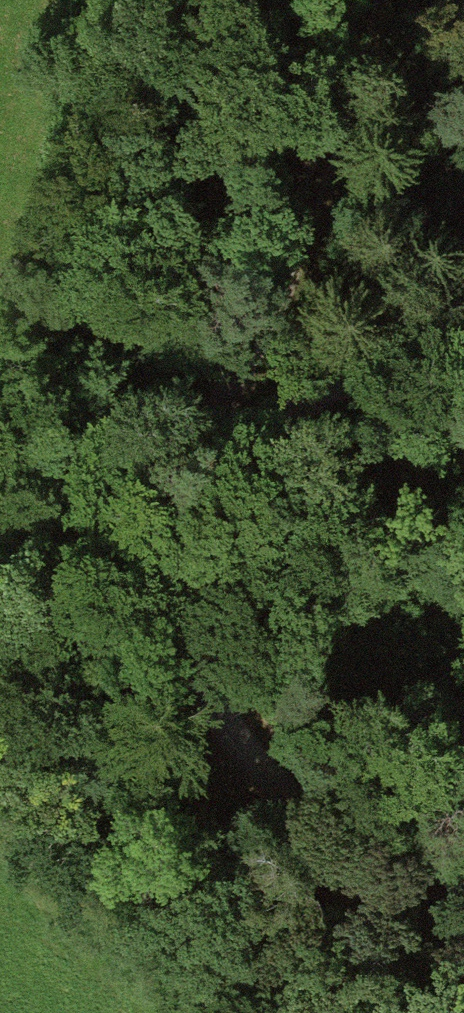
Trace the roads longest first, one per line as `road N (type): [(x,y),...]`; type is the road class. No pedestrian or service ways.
road 1 (track): [(463,945),(199,636),(349,395),(463,323)]
road 2 (track): [(333,0),(199,636)]

